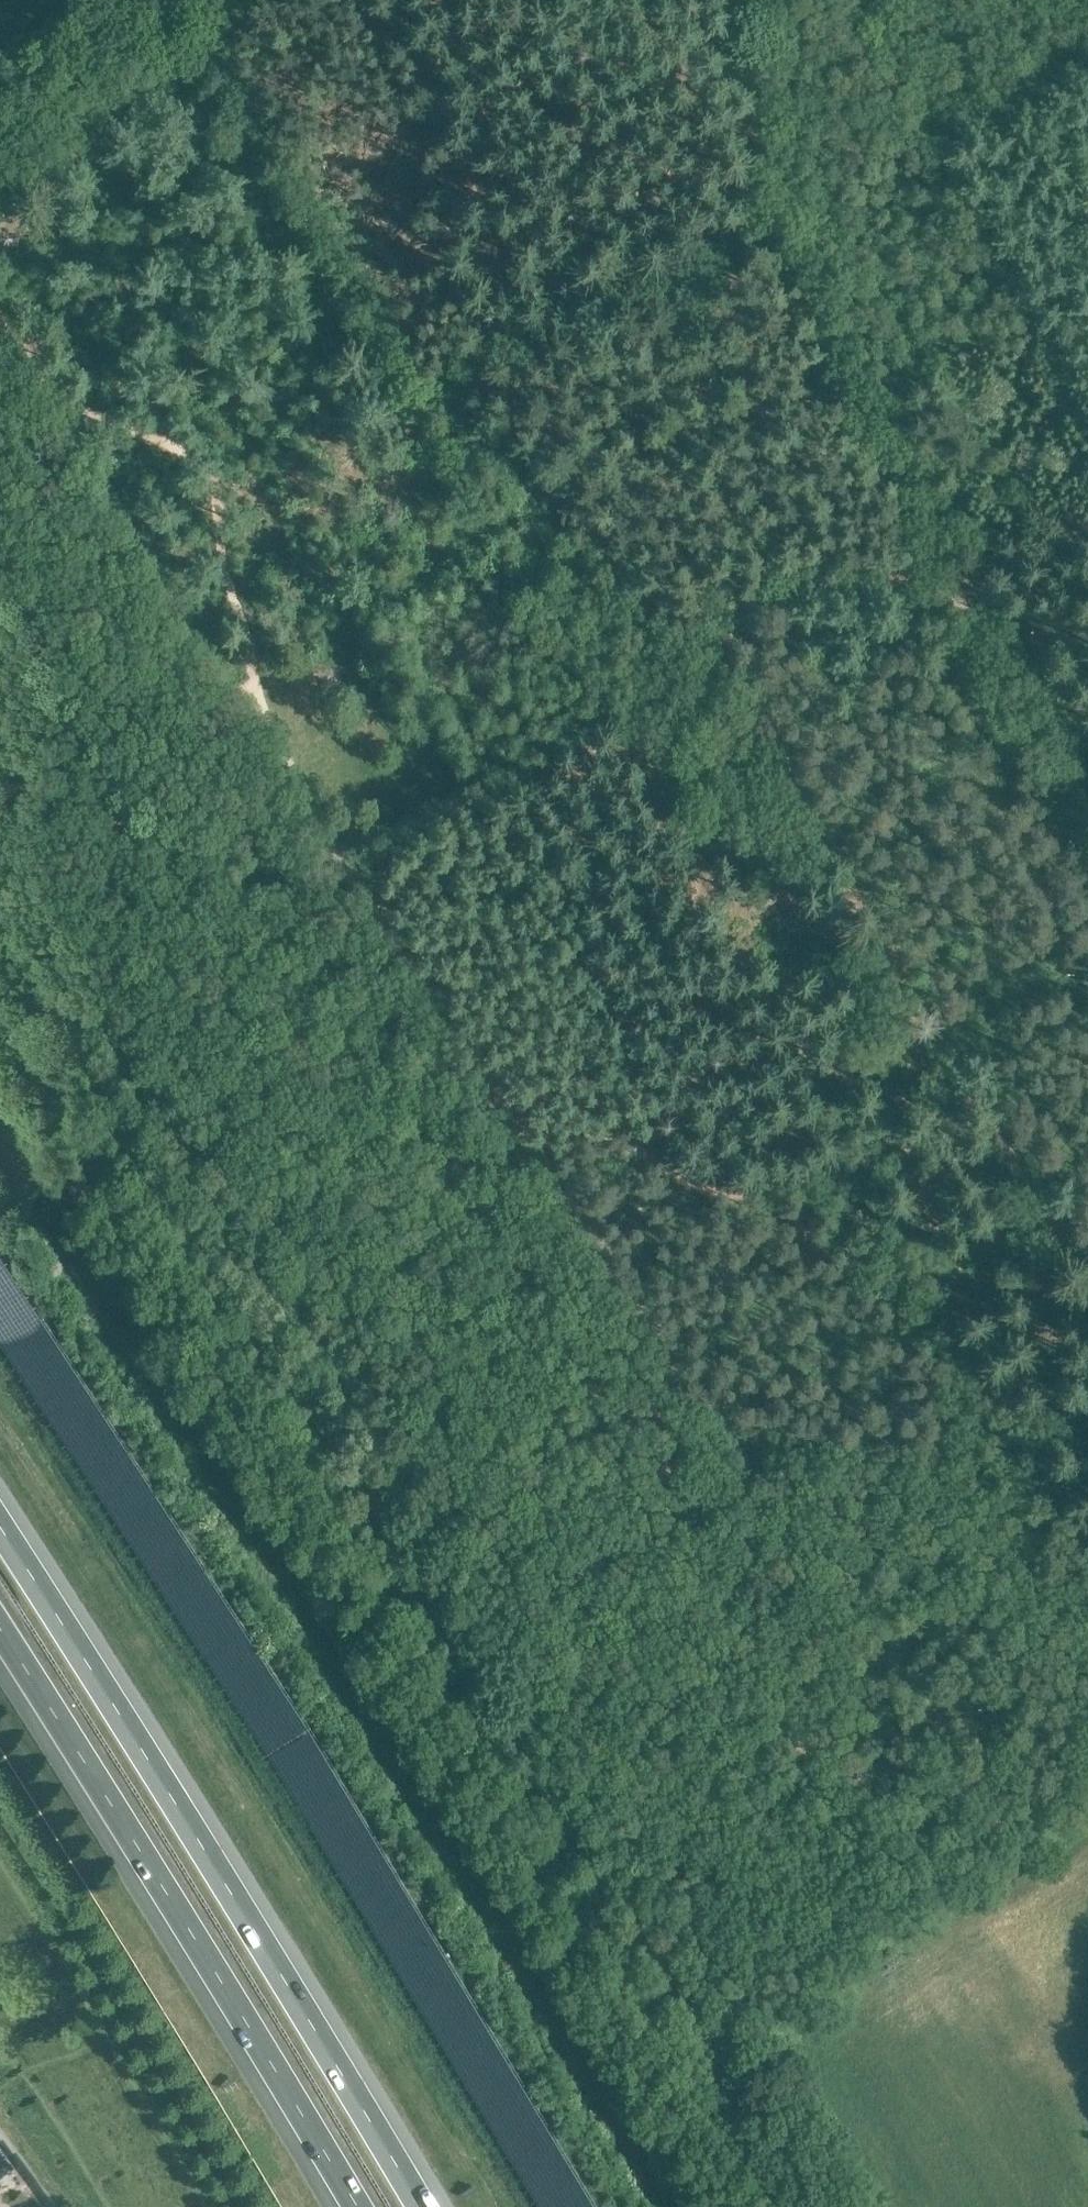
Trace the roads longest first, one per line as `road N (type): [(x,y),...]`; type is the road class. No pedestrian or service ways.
road 1 (motorway): [(415,2206),(0,1525)]
road 2 (motorway): [(0,1627),(349,2206)]

